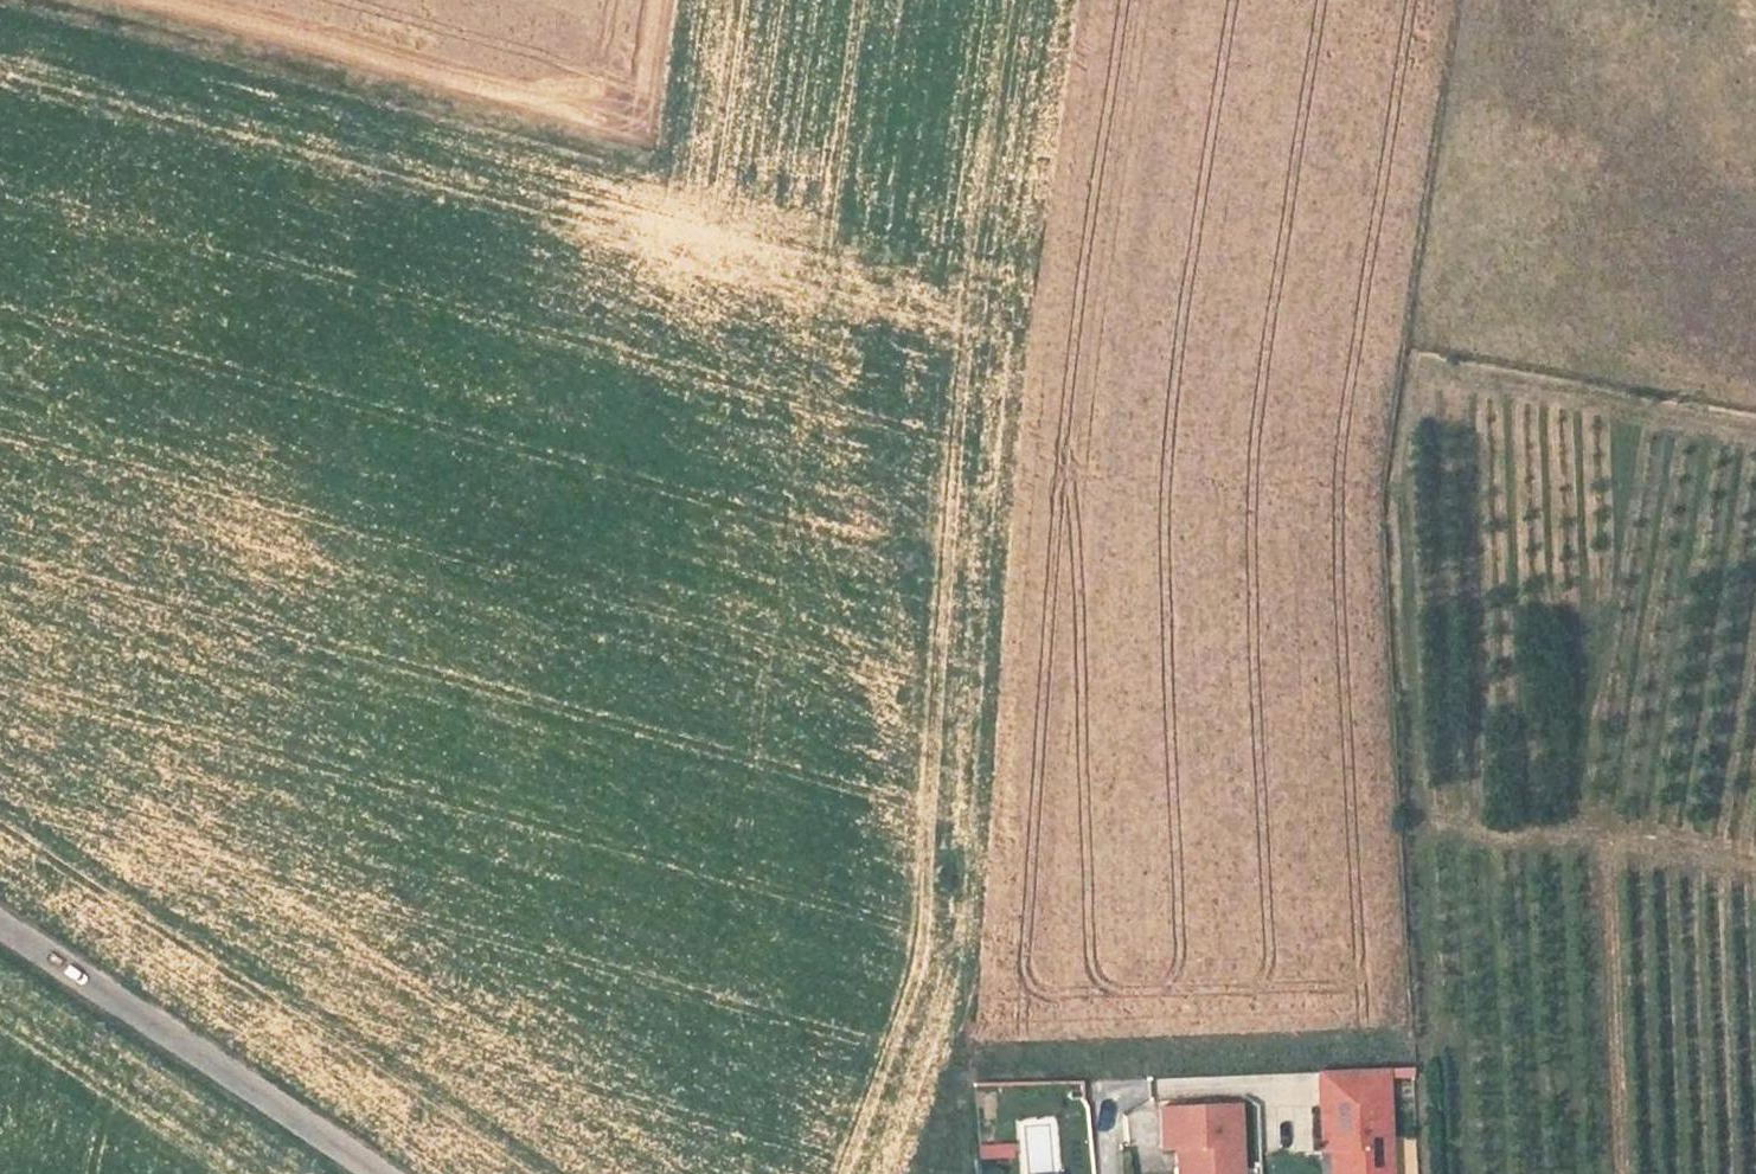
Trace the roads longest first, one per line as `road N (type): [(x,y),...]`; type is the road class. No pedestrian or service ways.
road 1 (residential): [(0,916),(379,1173)]

